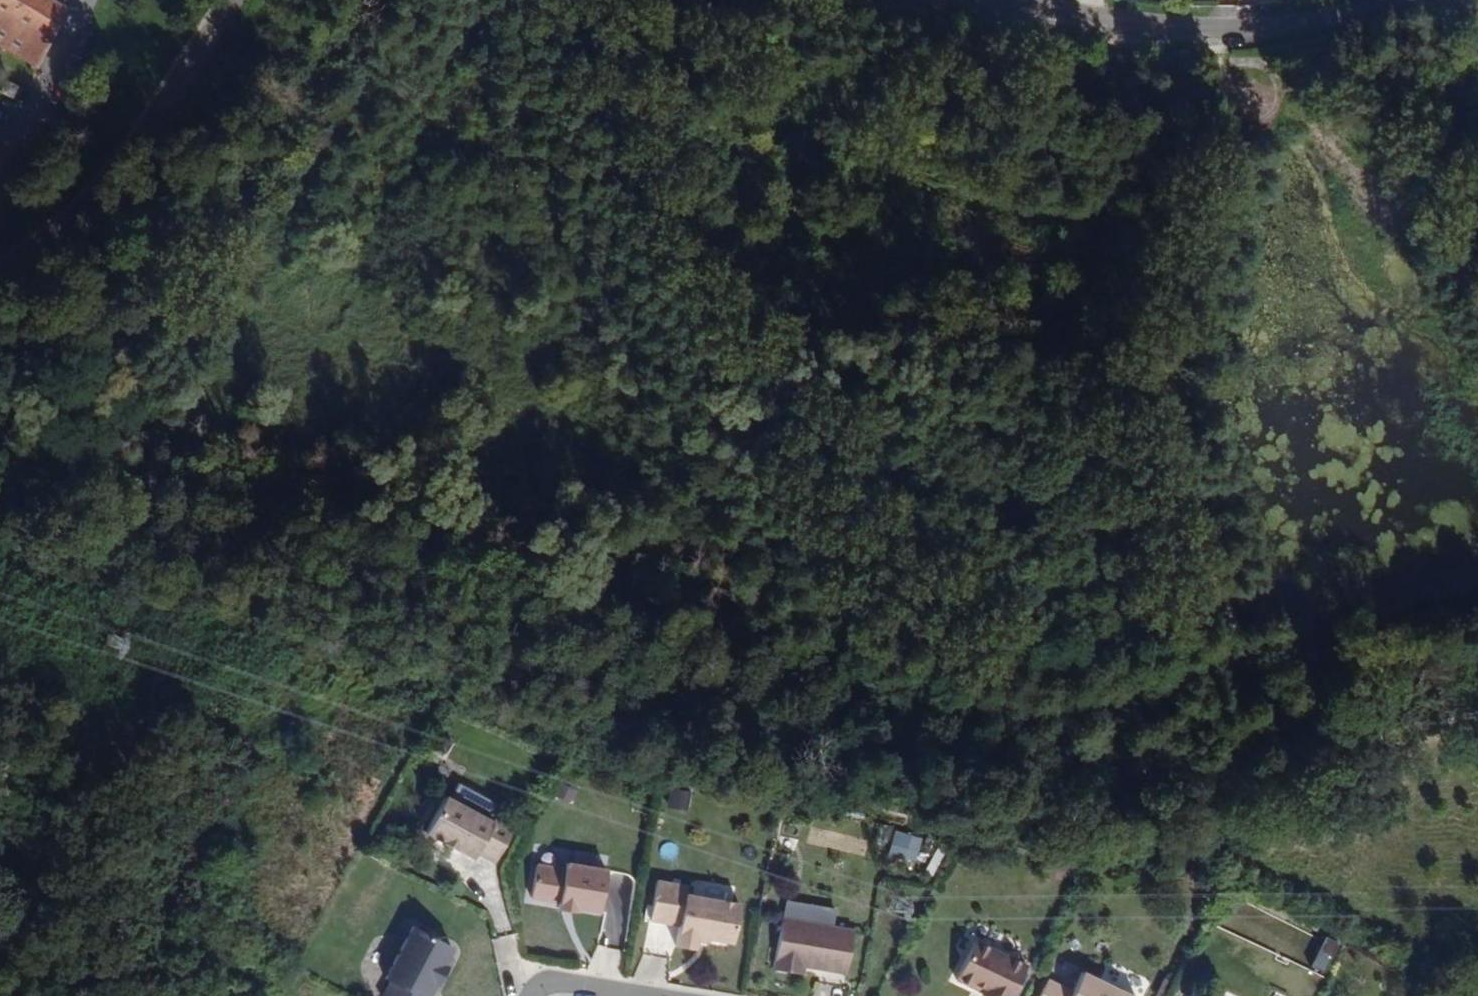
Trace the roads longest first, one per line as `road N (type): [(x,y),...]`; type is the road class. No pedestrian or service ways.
road 1 (unclassified): [(1415,0),(1312,26),(1211,33),(1081,19),(1004,0)]
road 2 (unclassified): [(231,0),(137,145),(0,282)]

